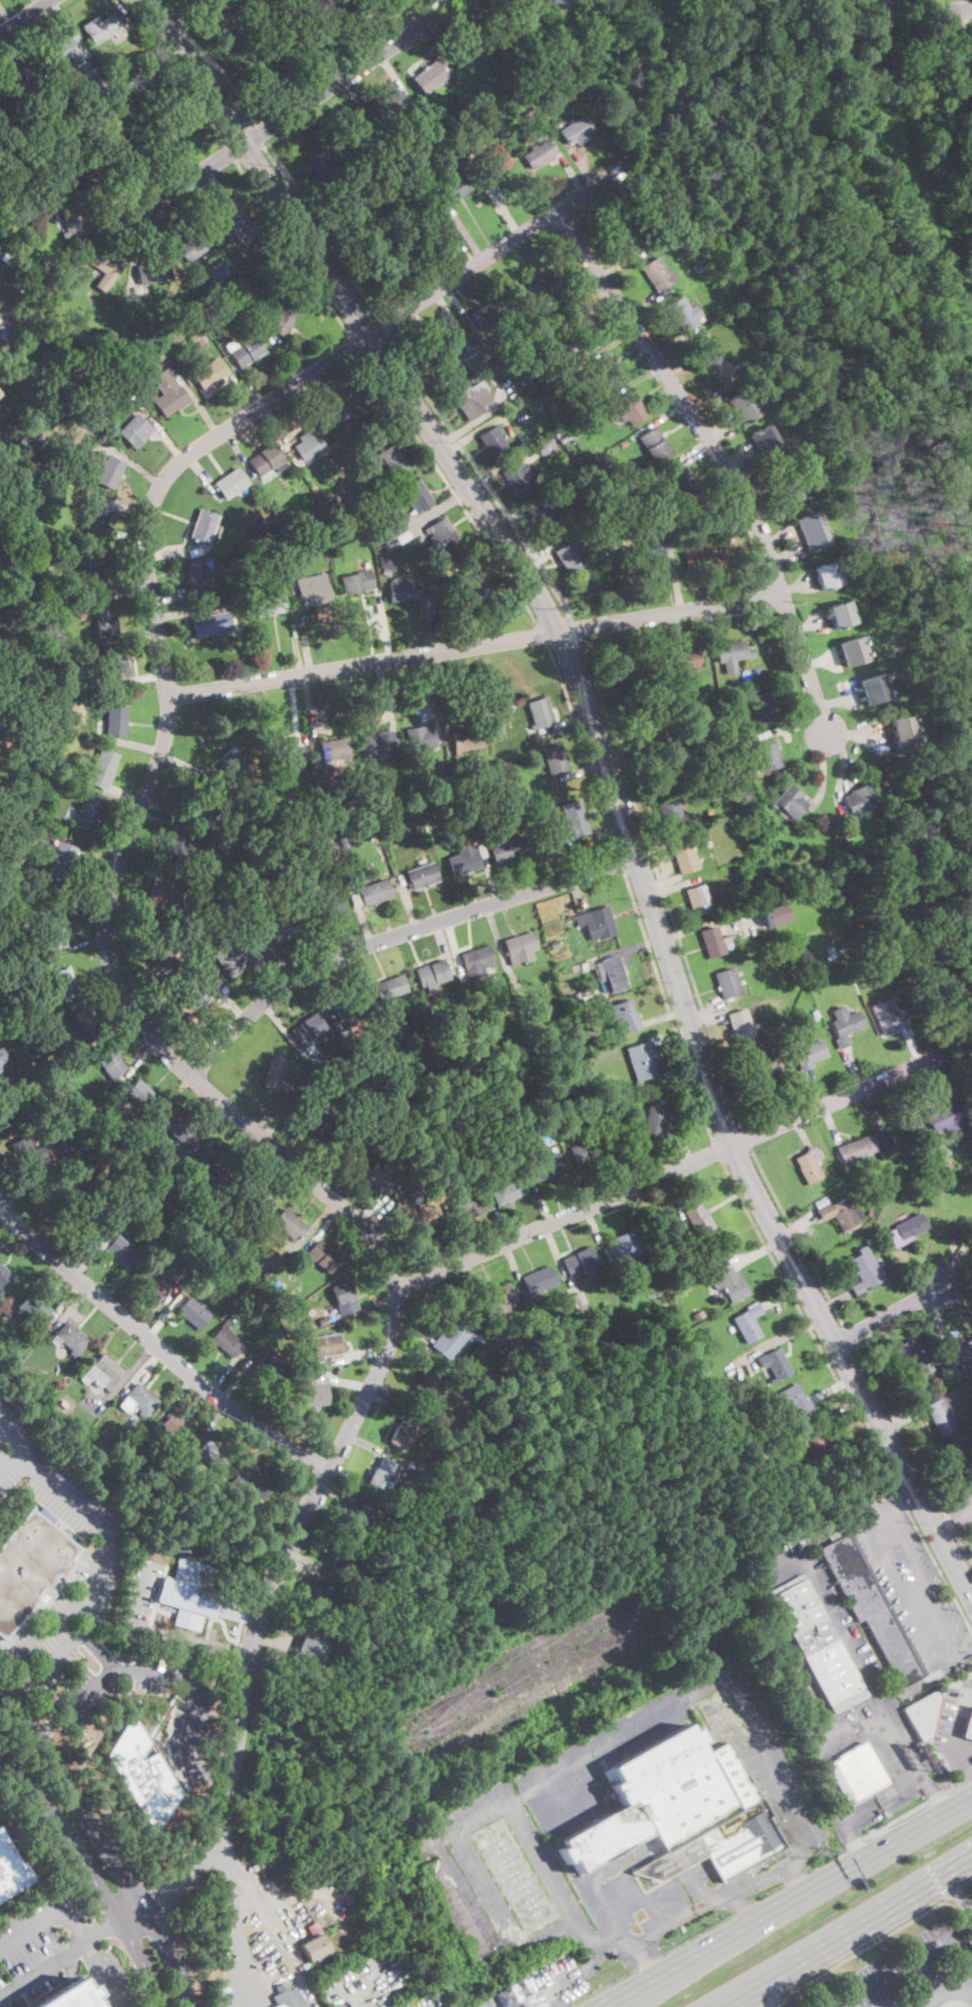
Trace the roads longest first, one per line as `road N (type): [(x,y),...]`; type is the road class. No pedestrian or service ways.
road 1 (tertiary): [(971,1593),(732,1146),(559,631),(150,0)]
road 2 (residential): [(395,1286),(367,1228),(147,1032),(110,958),(109,891),(168,714),(146,519),(183,457),(623,167)]
road 3 (residential): [(168,695),(782,595)]
road 4 (residential): [(826,732),(747,506),(557,211)]
road 5 (residential): [(267,1828),(250,1717),(251,1653),(283,1558),(385,1358),(395,1286)]
road 6 (residential): [(193,1075),(273,995),(326,959),(636,857)]
road 7 (residential): [(327,1467),(194,1377),(0,1203)]
road 8 (residential): [(395,1286),(732,1146)]
road 9 (primary): [(971,1799),(659,1979)]
road 10 (residential): [(146,201),(401,39),(427,0)]
road 11 (primary): [(723,2006),(971,1854)]
road 12 (secondary): [(141,1905),(49,1754),(0,1697)]
road 13 (residential): [(732,1146),(941,1053)]
road 14 (secondary): [(0,1757),(51,1810),(118,1918)]
road 15 (residential): [(118,1918),(267,1828)]

